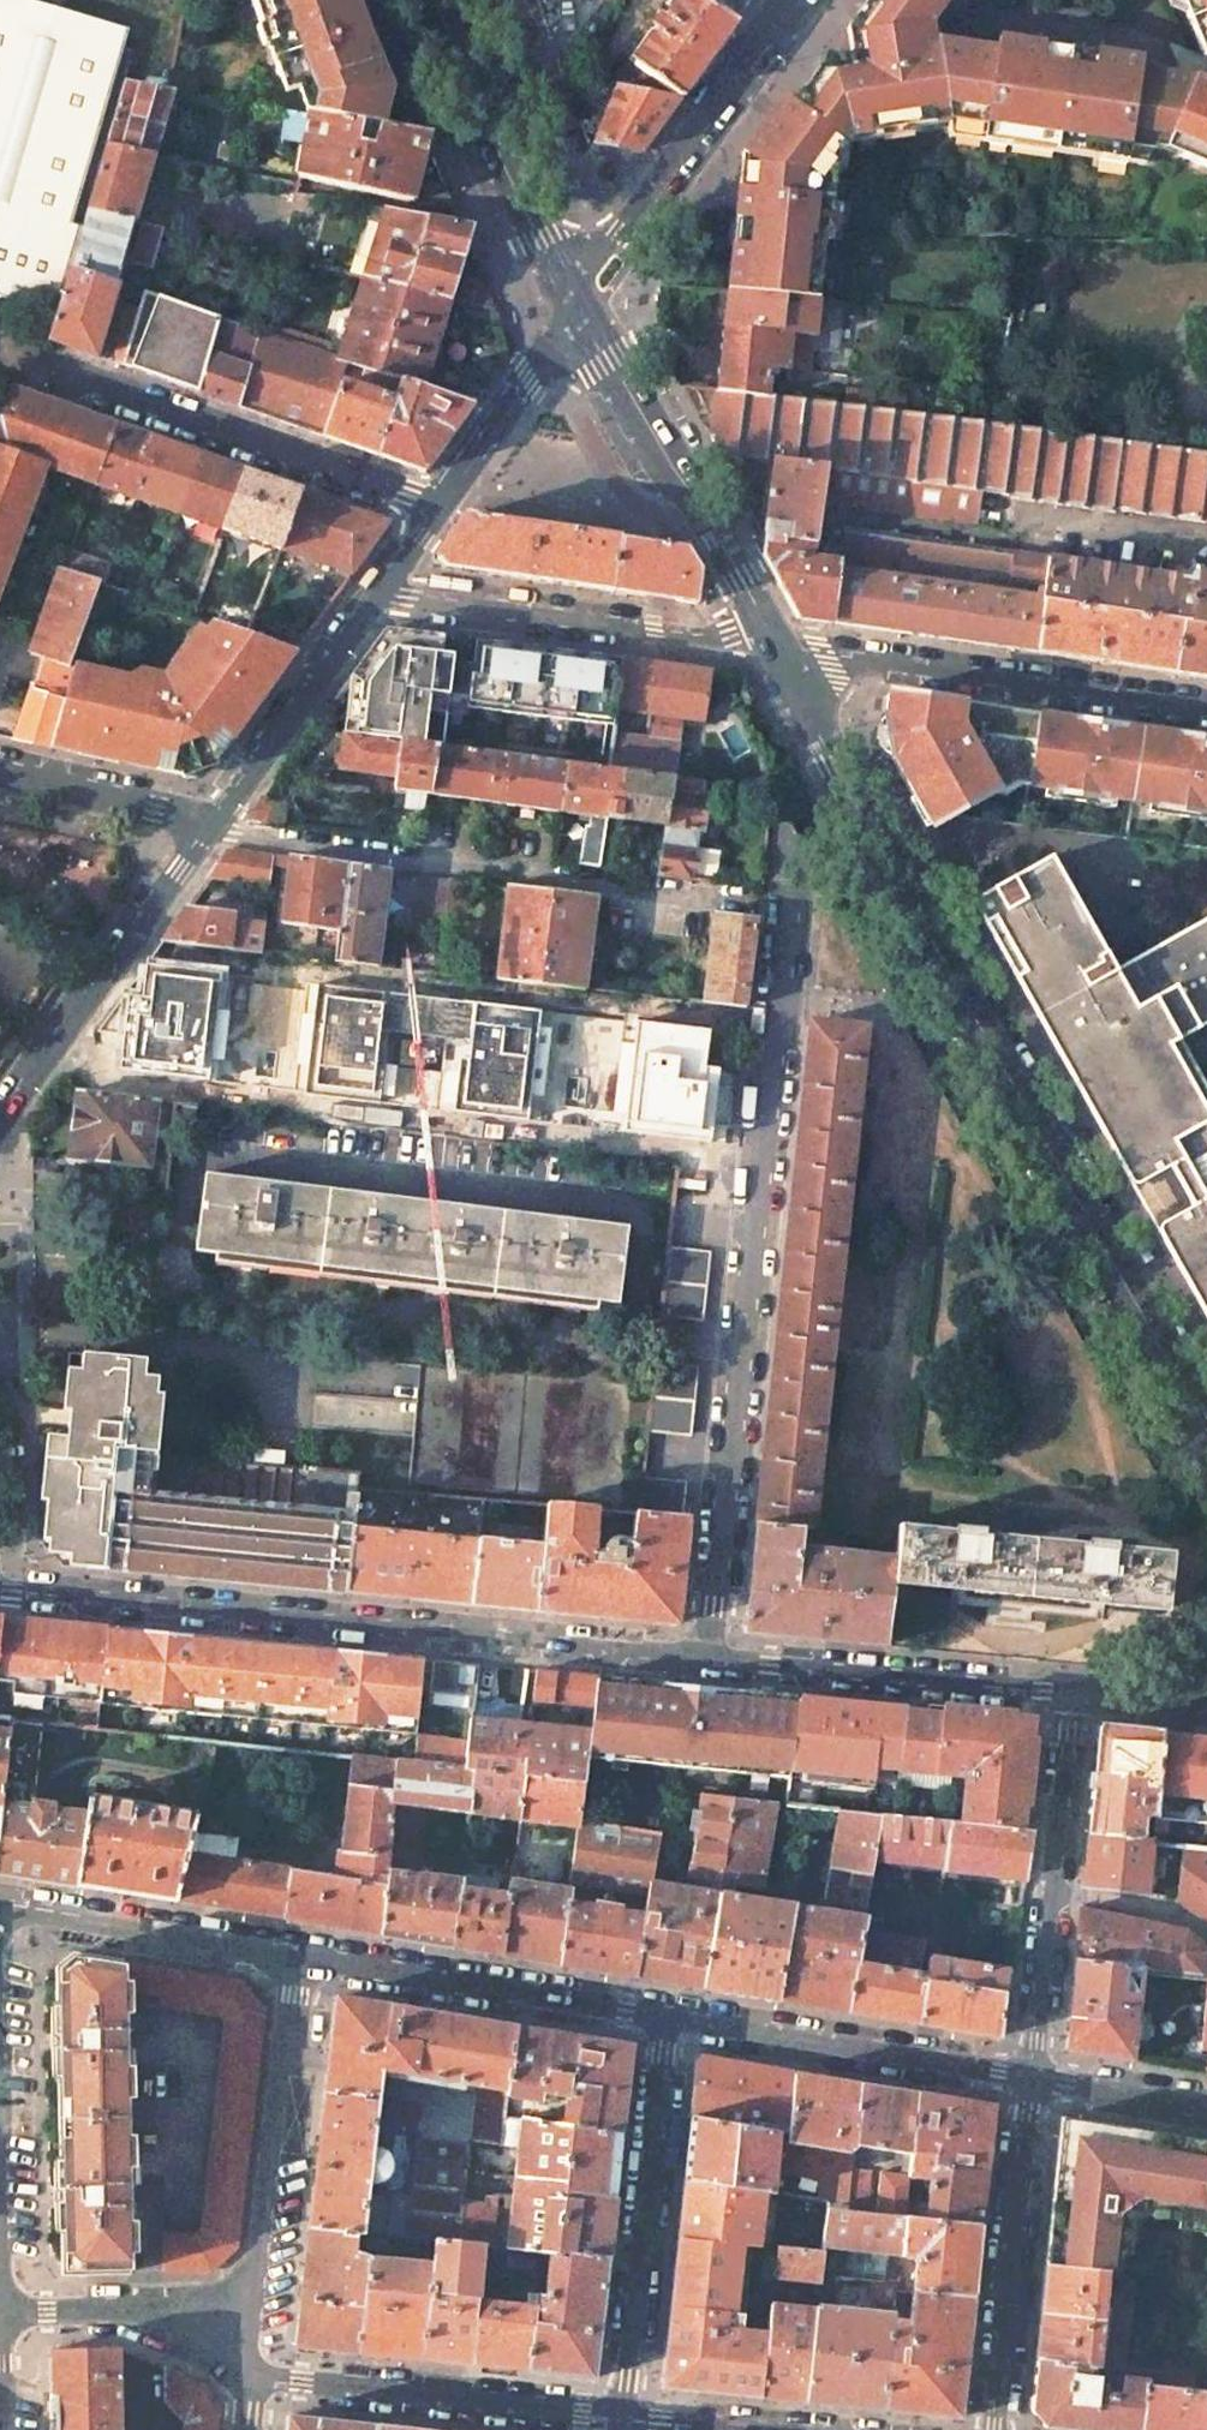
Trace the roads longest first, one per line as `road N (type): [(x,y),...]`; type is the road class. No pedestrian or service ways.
road 1 (secondary): [(790,676),(1206,1431)]
road 2 (residential): [(789,909),(708,1658)]
road 3 (residential): [(708,1658),(0,1589)]
road 4 (residential): [(737,901),(233,834),(214,823)]
road 5 (residential): [(29,365),(436,508)]
road 6 (residential): [(790,676),(831,659),(865,660),(1206,709)]
road 7 (residential): [(305,1959),(259,2377)]
road 8 (residential): [(667,2018),(621,2418)]
road 9 (residential): [(374,592),(709,638),(761,620)]
road 10 (residential): [(1029,2078),(1072,1693)]
road 11 (residential): [(794,0),(588,271),(578,307)]
road 12 (tertiary): [(0,1123),(214,823)]
road 13 (residential): [(667,2018),(1029,2078)]
road 14 (residential): [(305,1959),(667,2018)]
road 15 (residential): [(1072,1693),(708,1658)]
road 16 (residential): [(621,2418),(259,2377)]
road 17 (secondary): [(578,307),(761,620)]
road 18 (residential): [(992,2429),(1029,2078)]
road 19 (secondary): [(435,0),(578,307)]
road 20 (residential): [(0,1911),(305,1959)]
road 21 (tertiary): [(214,823),(374,592)]
road 22 (residential): [(259,2377),(143,2310),(0,2314)]
road 23 (tertiary): [(436,508),(578,307)]
road 24 (residential): [(214,823),(0,773)]
road 25 (residential): [(1029,2078),(1206,2109)]
road 26 (residential): [(1206,1658),(1136,1699),(1072,1693)]

